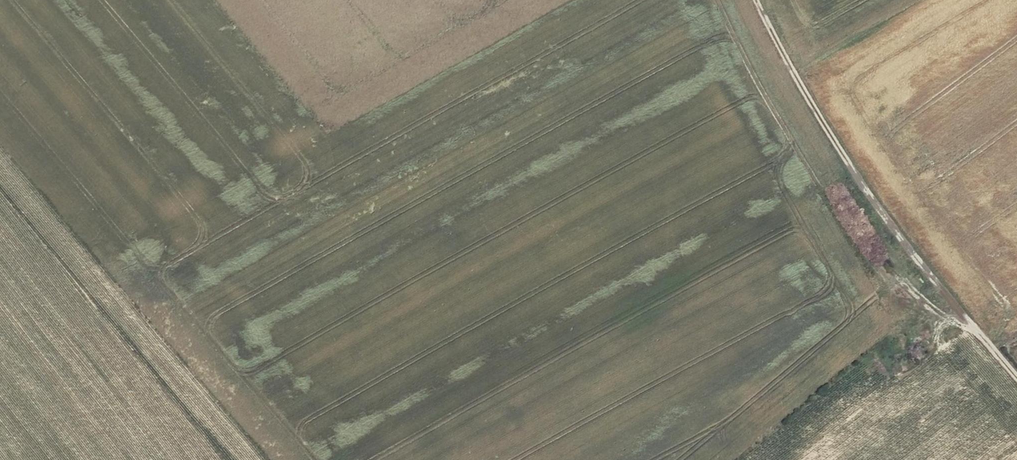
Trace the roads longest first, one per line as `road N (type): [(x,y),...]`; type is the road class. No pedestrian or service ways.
road 1 (track): [(756,0),(824,126),(1016,383)]

